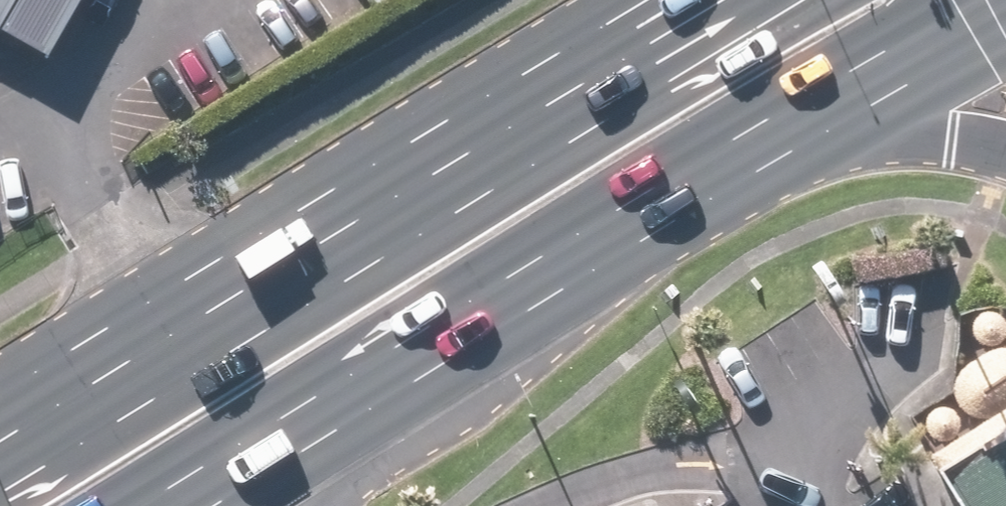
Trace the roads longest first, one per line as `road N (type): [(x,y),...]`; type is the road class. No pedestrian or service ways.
road 1 (primary): [(0,450),(730,0)]
road 2 (primary): [(762,143),(155,505)]
road 3 (primary): [(1003,0),(762,143)]
road 4 (primary): [(1005,149),(952,137),(762,143)]

